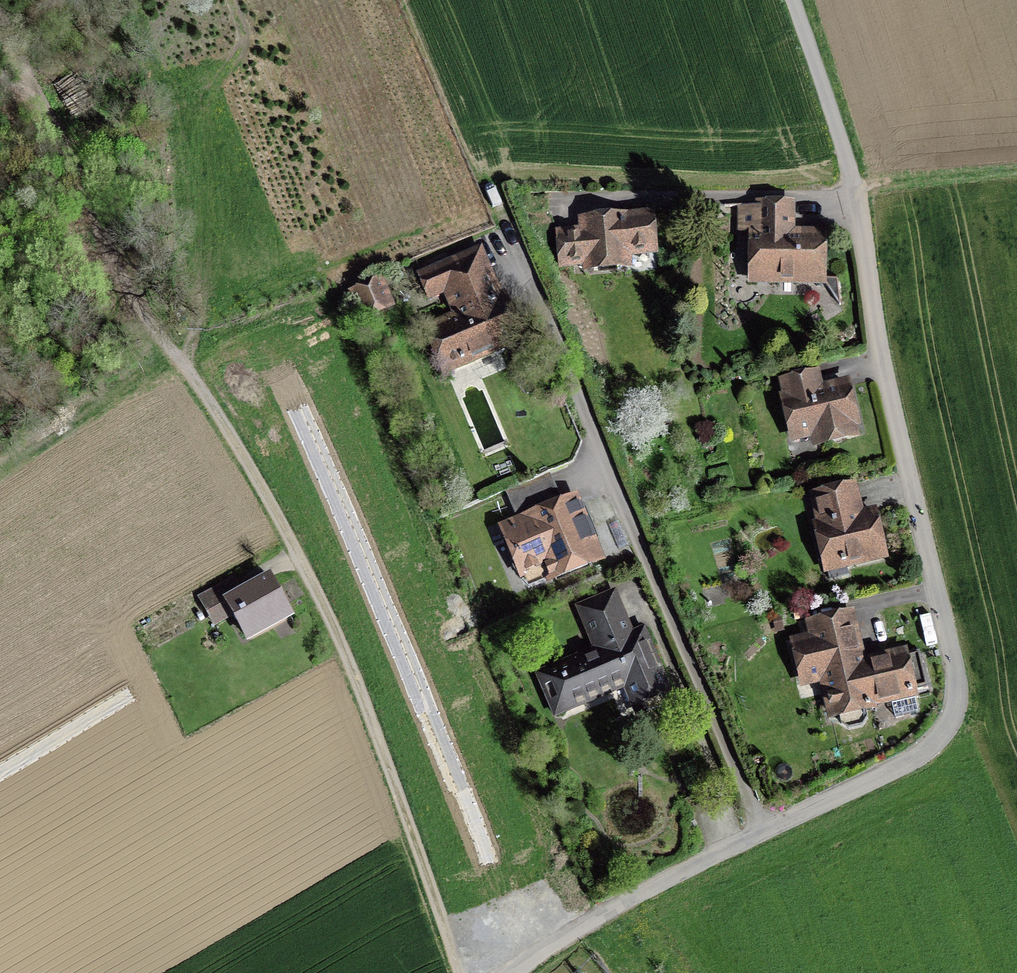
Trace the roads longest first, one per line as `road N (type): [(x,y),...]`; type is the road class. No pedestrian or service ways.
road 1 (unclassified): [(791,0),(858,195),(878,349),(959,686),(954,716),(932,746),(764,835)]
road 2 (unclassified): [(460,972),(344,651),(167,331)]
road 3 (residential): [(503,218),(764,835)]
road 4 (track): [(167,331),(39,102),(0,15)]
road 5 (unclassified): [(764,835),(600,920),(517,972)]

